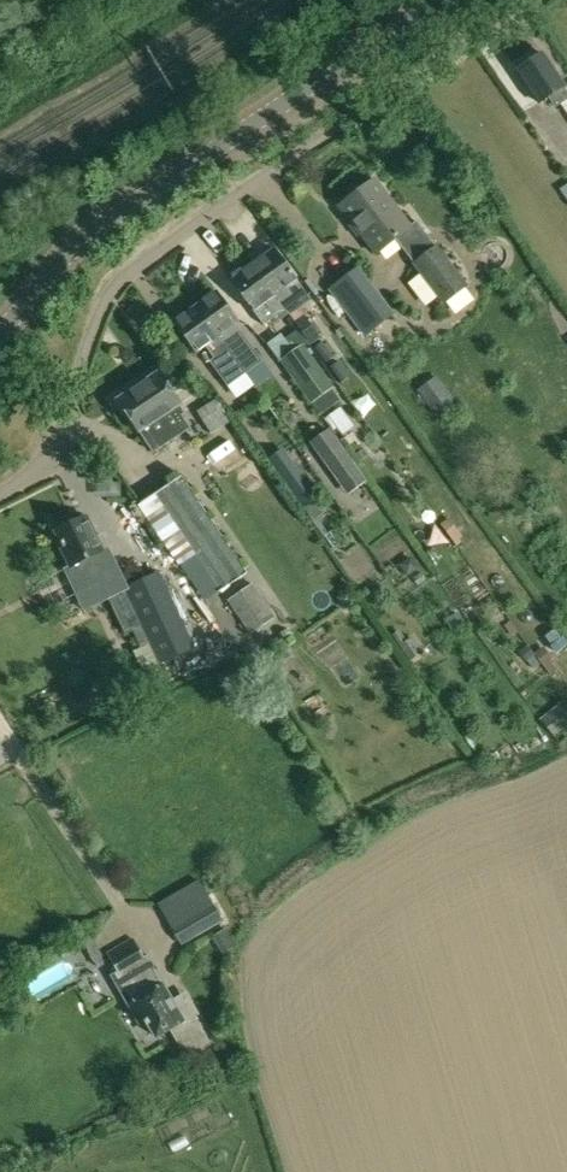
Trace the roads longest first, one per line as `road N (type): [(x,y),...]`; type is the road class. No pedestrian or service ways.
road 1 (residential): [(0,494),(48,460),(59,444),(103,308),(129,274),(526,0)]
road 2 (tertiary): [(0,335),(95,231),(441,0)]

